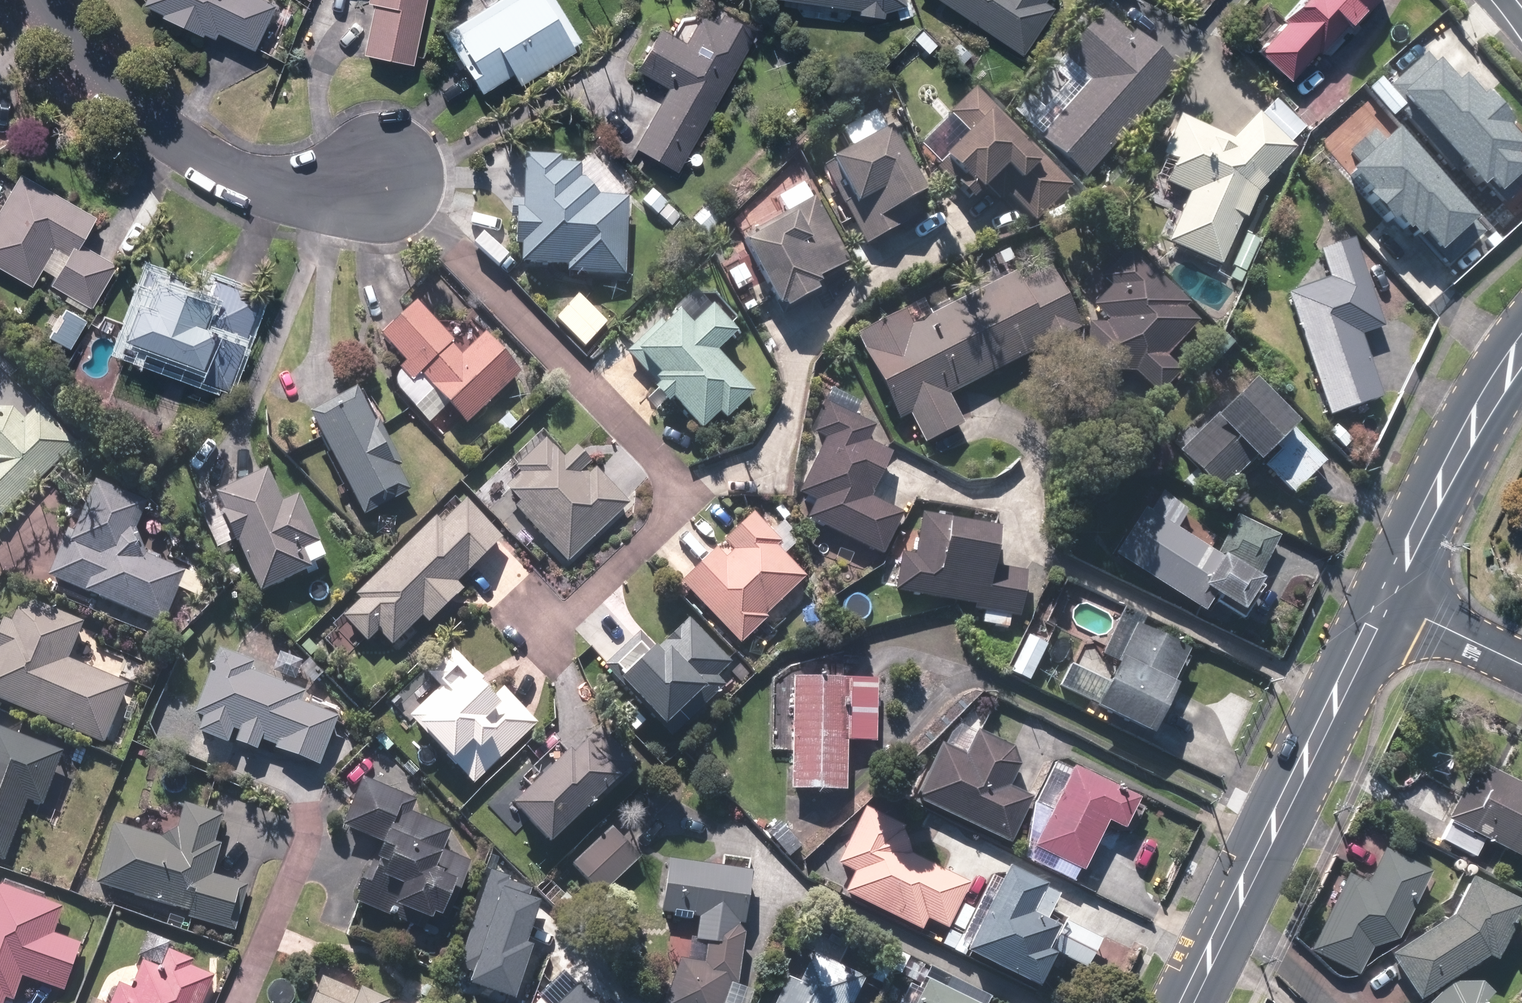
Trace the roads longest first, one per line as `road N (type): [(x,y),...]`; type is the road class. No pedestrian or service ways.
road 1 (secondary): [(1187,1002),(1387,600)]
road 2 (residential): [(689,492),(754,474),(773,452),(801,354),(819,321),(862,281),(988,220)]
road 3 (residential): [(389,184),(689,492)]
road 4 (residential): [(389,184),(331,193),(235,163),(178,135),(106,77),(41,0)]
road 5 (secondary): [(1387,600),(1466,435),(1521,346)]
road 6 (residential): [(533,644),(689,492)]
road 7 (residential): [(1521,662),(1387,600)]

